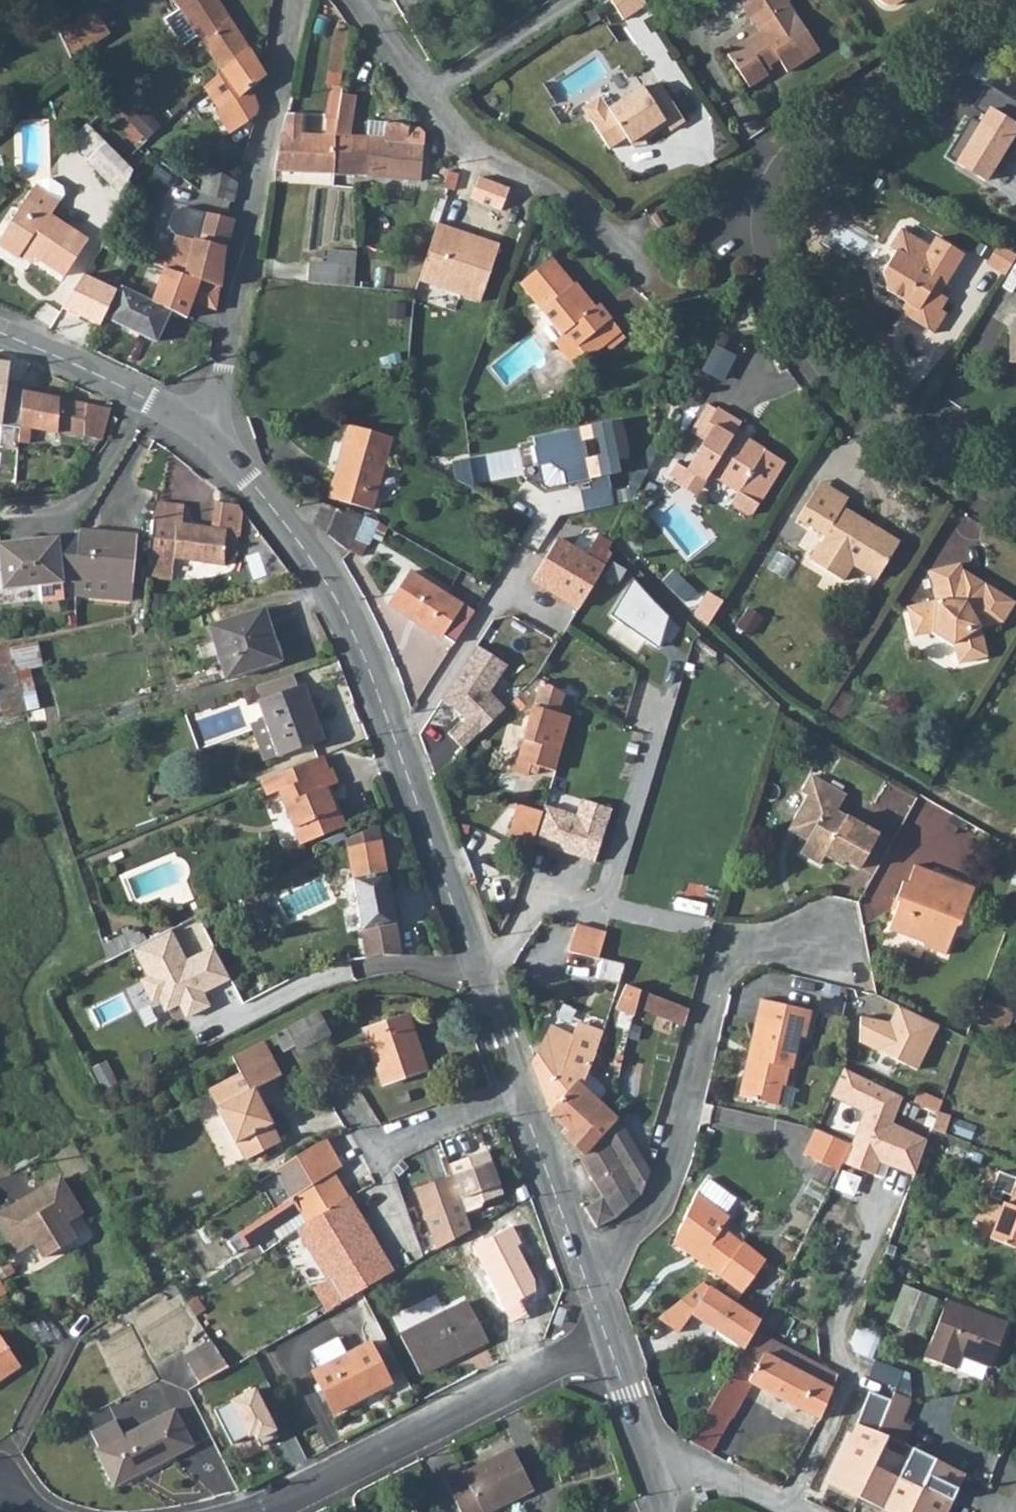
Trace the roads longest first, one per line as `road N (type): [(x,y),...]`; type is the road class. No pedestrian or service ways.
road 1 (residential): [(1015,4),(802,138),(769,198),(773,271),(808,345),(875,418),(1015,506)]
road 2 (residential): [(208,436),(264,492),(358,646),(522,1092)]
road 3 (residential): [(581,1273),(643,1224),(666,1195),(727,966),(748,956),(826,947)]
road 4 (residential): [(208,436),(296,0)]
road 5 (residential): [(656,294),(583,211),(460,140),(355,0)]
road 6 (residential): [(607,1341),(250,1511)]
road 7 (residential): [(0,335),(208,436)]
road 8 (residential): [(522,1092),(581,1273)]
road 9 (residential): [(365,1148),(522,1092)]
road 10 (residential): [(607,1341),(655,1476)]
road 11 (residential): [(655,1476),(713,1481),(779,1511)]

